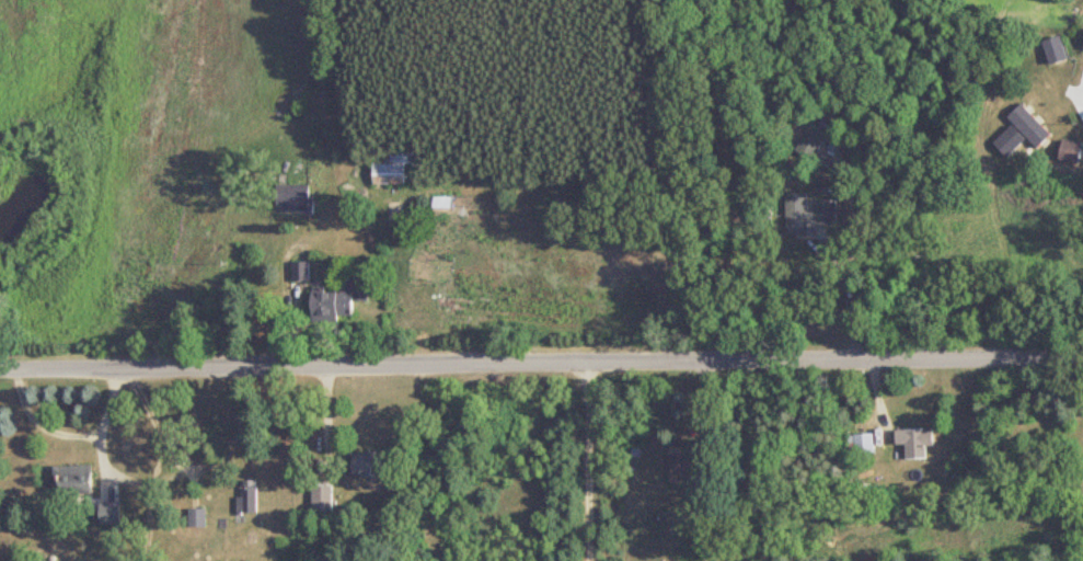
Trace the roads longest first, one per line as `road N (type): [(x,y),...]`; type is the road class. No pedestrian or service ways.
road 1 (residential): [(1082,359),(0,369)]

